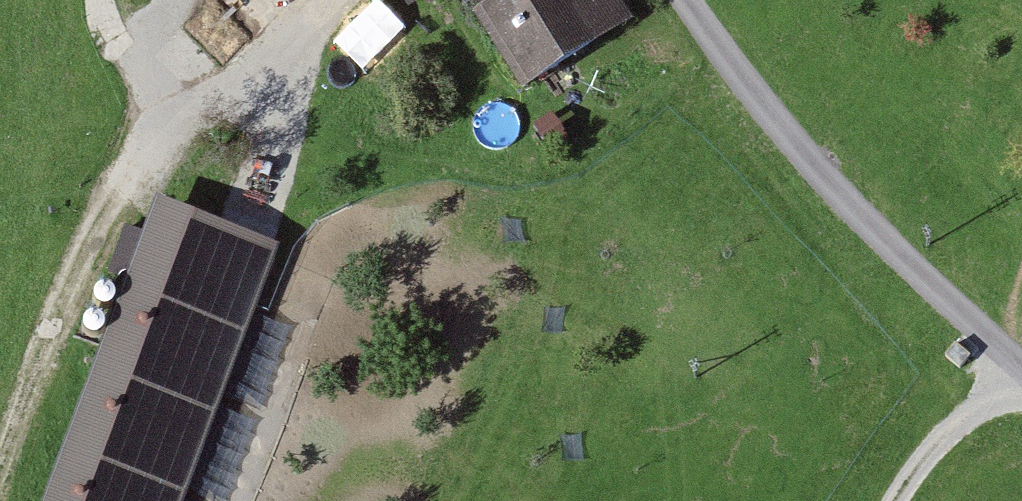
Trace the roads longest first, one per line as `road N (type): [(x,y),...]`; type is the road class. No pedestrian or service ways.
road 1 (unclassified): [(1021,368),(793,140),(686,0)]
road 2 (track): [(0,455),(77,261),(128,168)]
road 3 (track): [(128,168),(205,101),(276,58),(336,0)]
road 4 (unclassified): [(892,500),(907,472),(954,422),(1021,385)]
road 5 (track): [(0,207),(128,168)]

